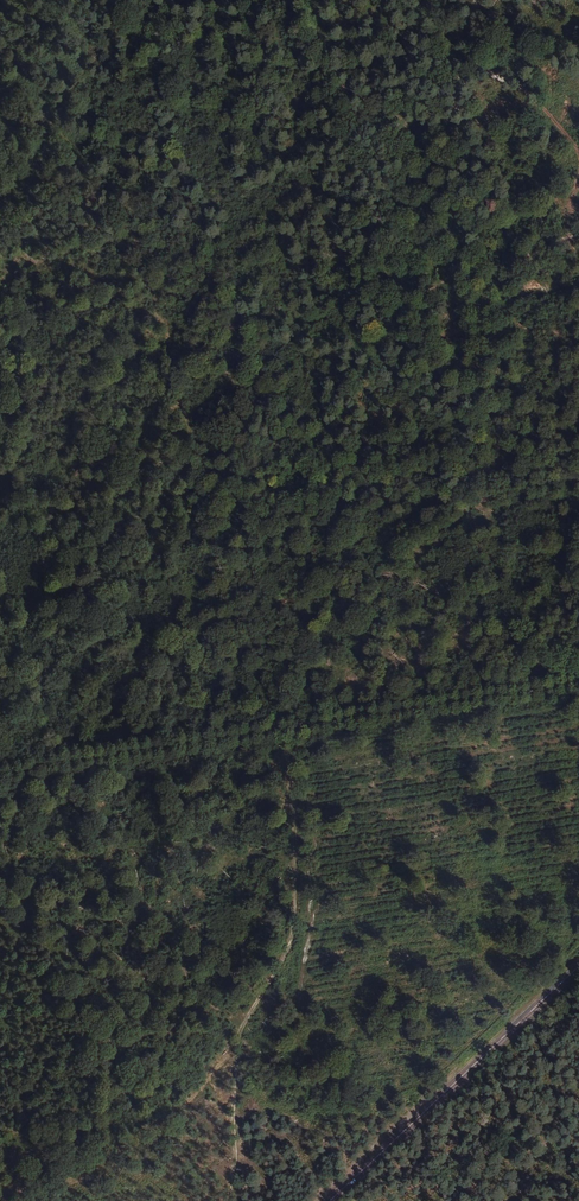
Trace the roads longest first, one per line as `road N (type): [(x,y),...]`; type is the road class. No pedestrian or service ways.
road 1 (track): [(0,774),(578,679)]
road 2 (tertiary): [(578,965),(327,1200)]
road 3 (track): [(430,0),(578,302)]

